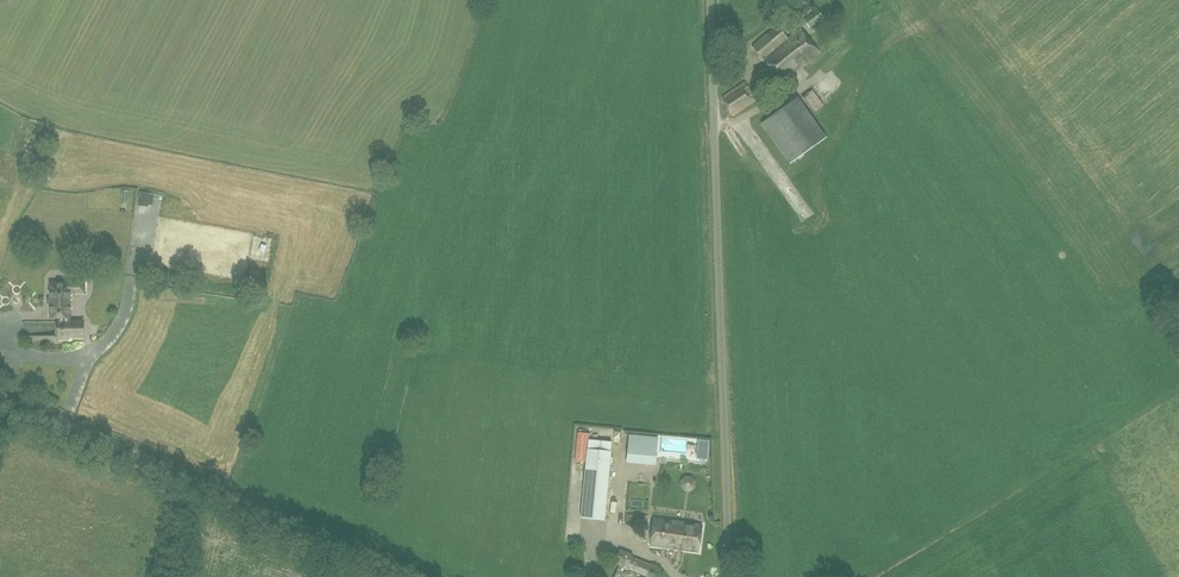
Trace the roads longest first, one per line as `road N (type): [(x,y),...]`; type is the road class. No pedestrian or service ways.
road 1 (unclassified): [(728,576),(710,0)]
road 2 (unclassified): [(0,396),(409,576)]

